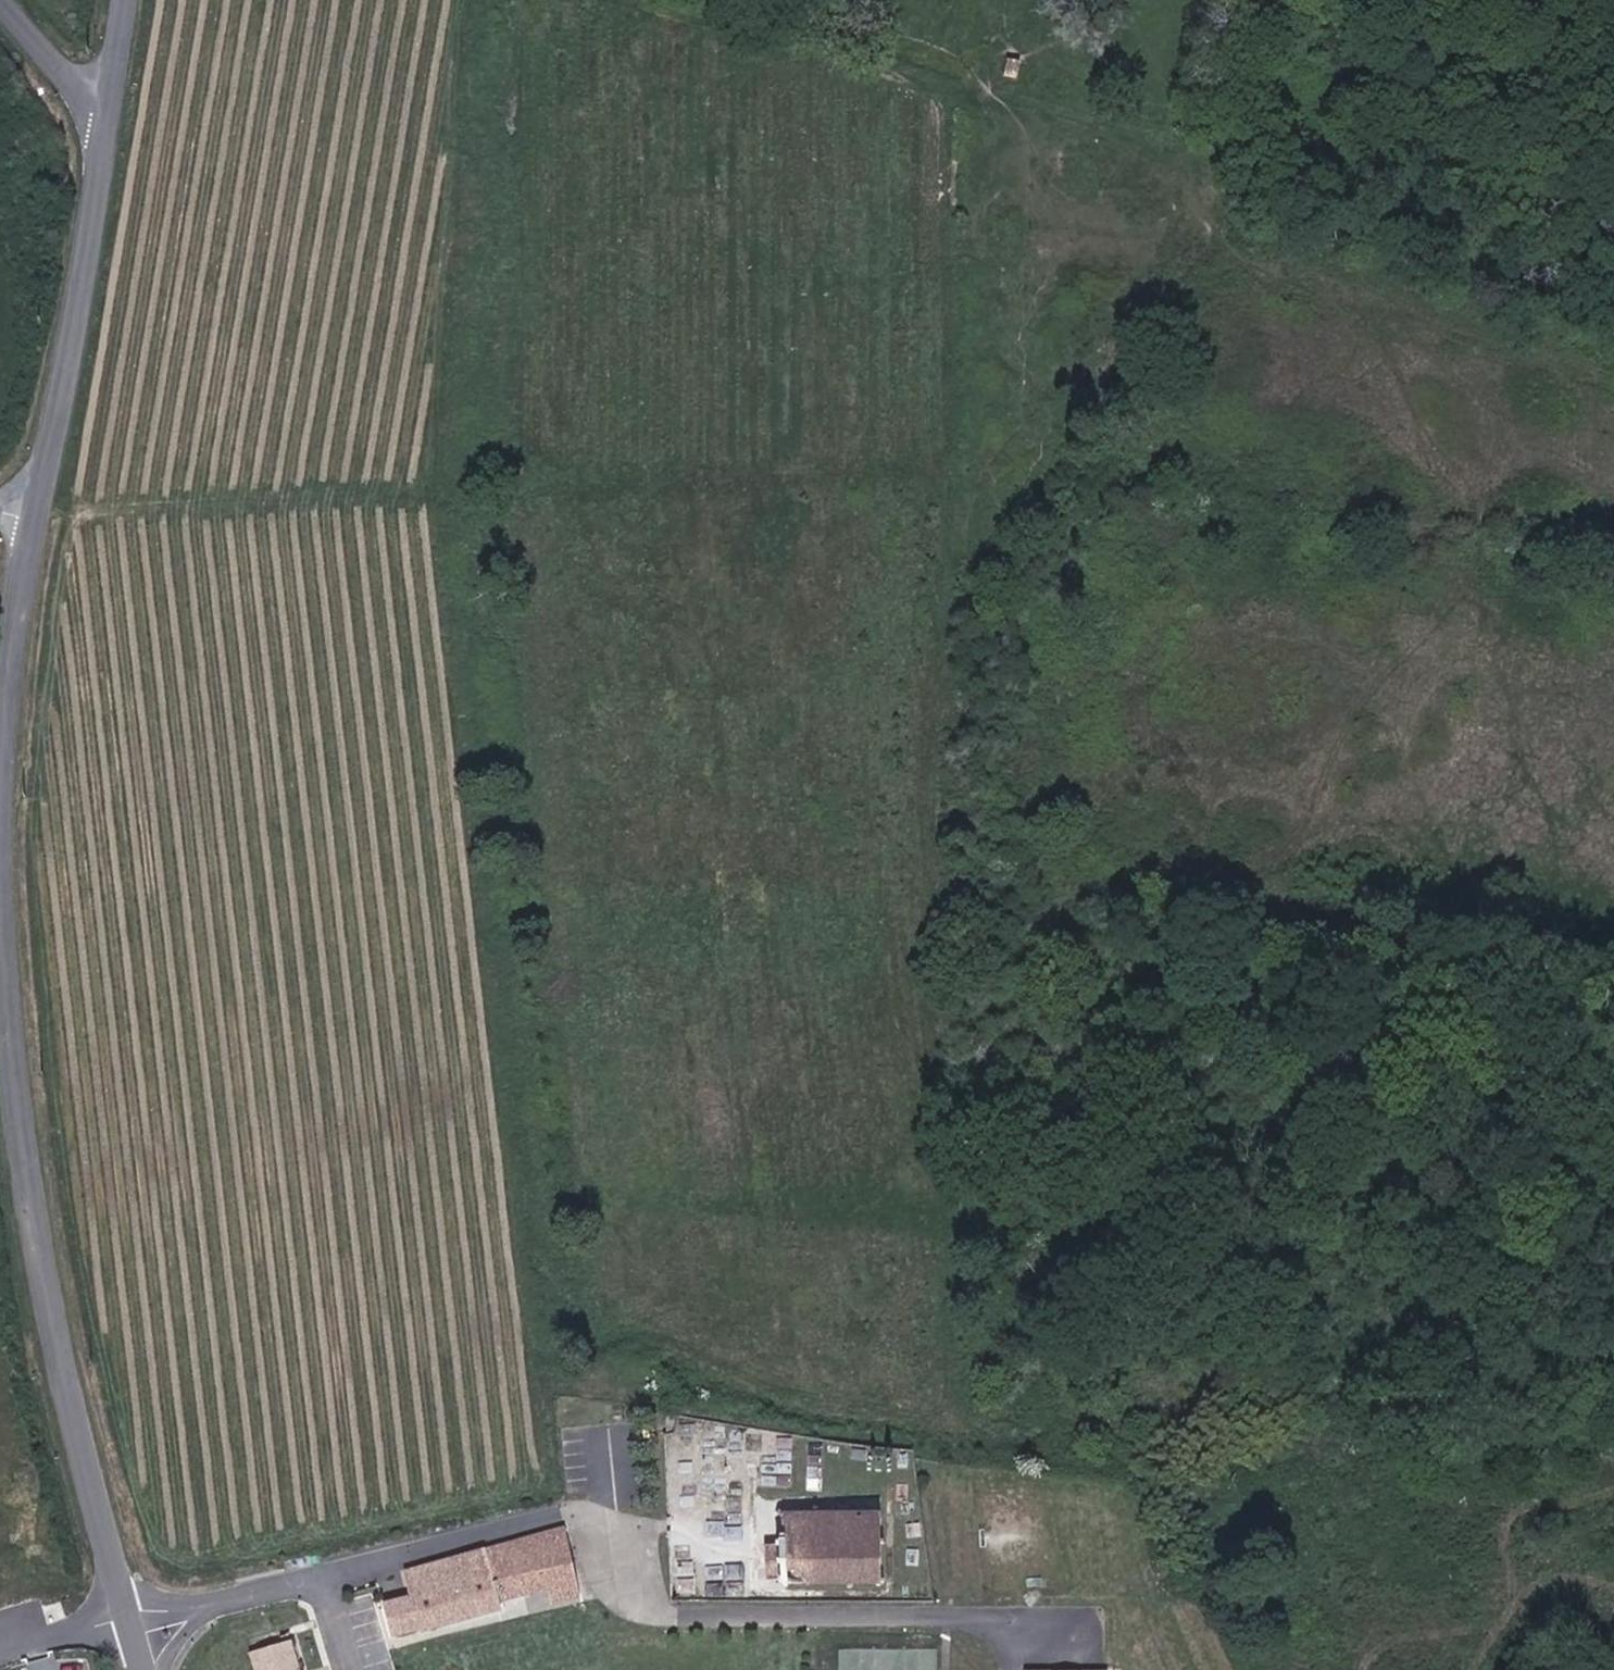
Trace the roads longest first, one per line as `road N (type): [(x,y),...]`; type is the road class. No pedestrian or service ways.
road 1 (tertiary): [(44,510),(12,755),(5,884),(14,1024),(74,1373),(134,1620)]
road 2 (residential): [(134,1620),(223,1604),(586,1508)]
road 3 (tertiary): [(116,117),(44,510)]
road 4 (unclassified): [(116,117),(64,78),(0,0)]
road 5 (residential): [(0,1654),(134,1620)]

